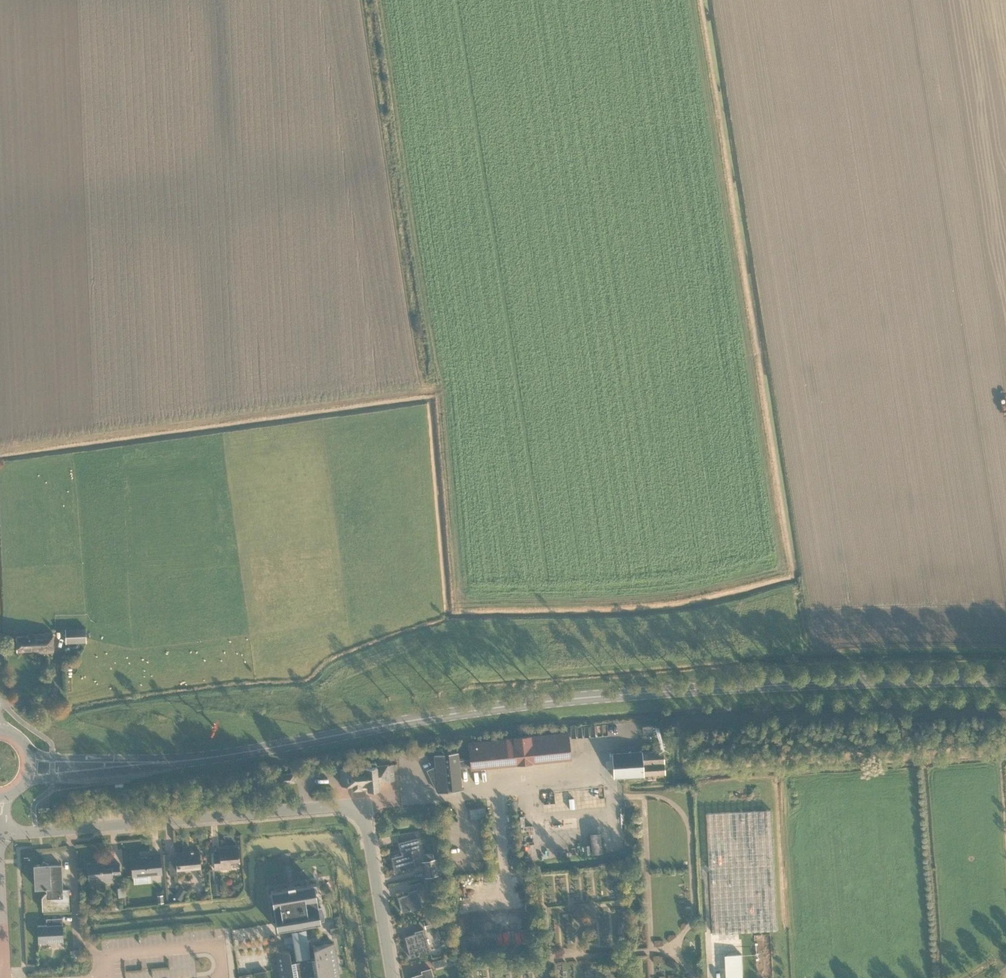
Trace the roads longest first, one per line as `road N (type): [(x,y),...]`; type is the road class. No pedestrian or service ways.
road 1 (primary): [(150,762),(571,698),(1005,679)]
road 2 (tertiary): [(3,829),(353,807),(366,816),(393,977)]
road 3 (primary): [(28,778),(150,762)]

